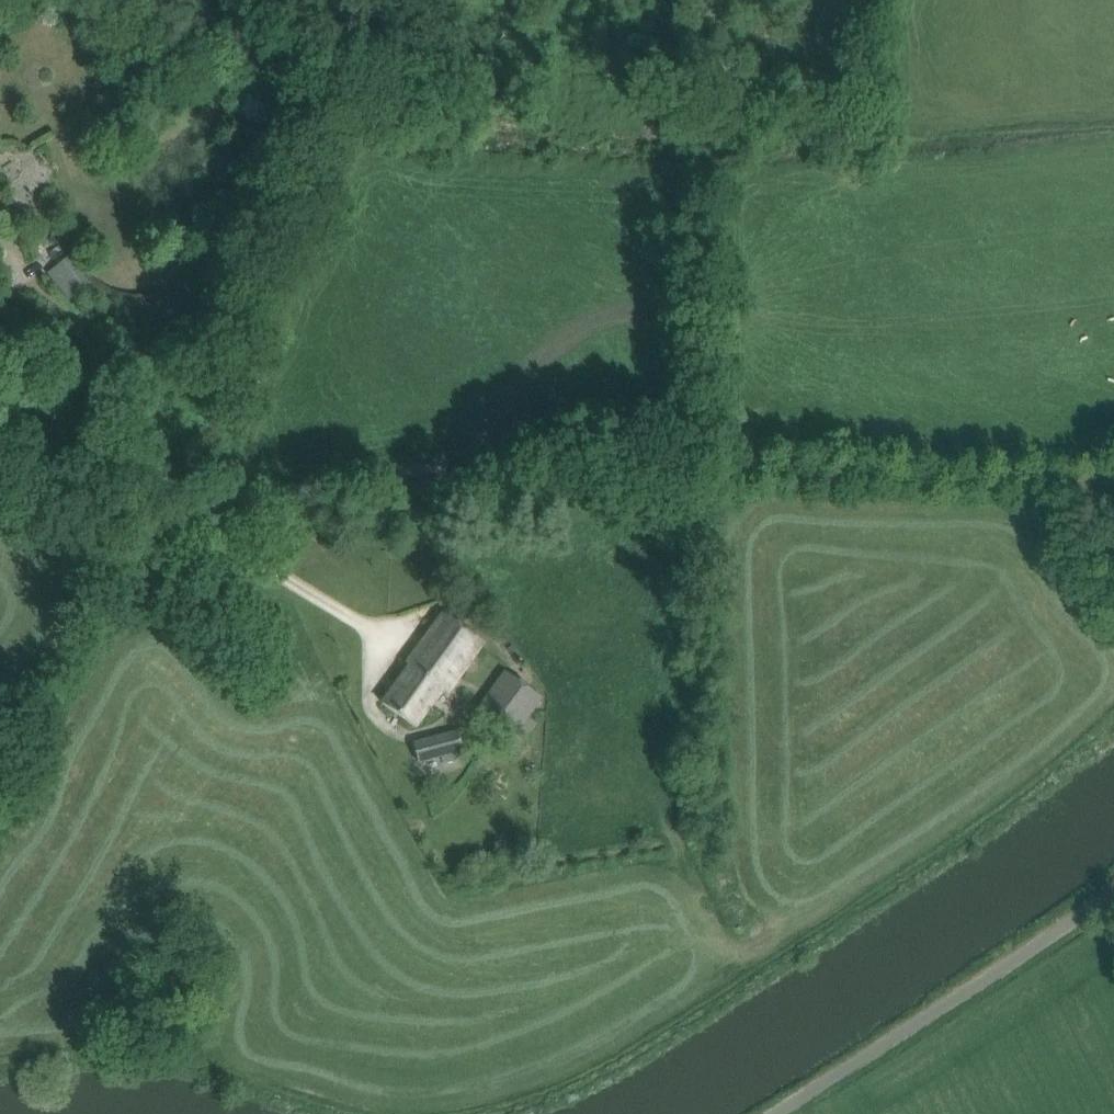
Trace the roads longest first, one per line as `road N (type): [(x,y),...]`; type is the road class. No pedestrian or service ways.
road 1 (track): [(1113,491),(732,467),(476,489),(388,472),(299,496),(170,511),(0,388)]

